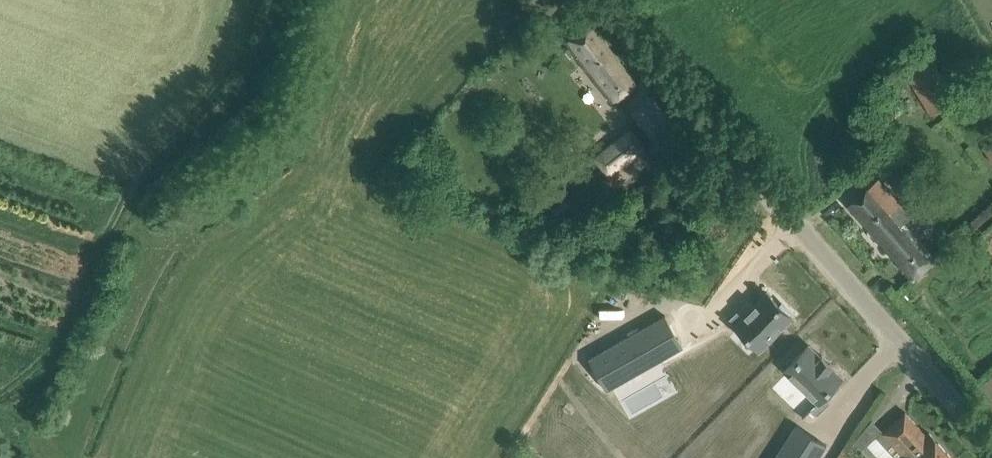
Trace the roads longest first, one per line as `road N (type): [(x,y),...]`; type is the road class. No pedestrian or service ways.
road 1 (tertiary): [(991,454),(653,76),(605,0)]

